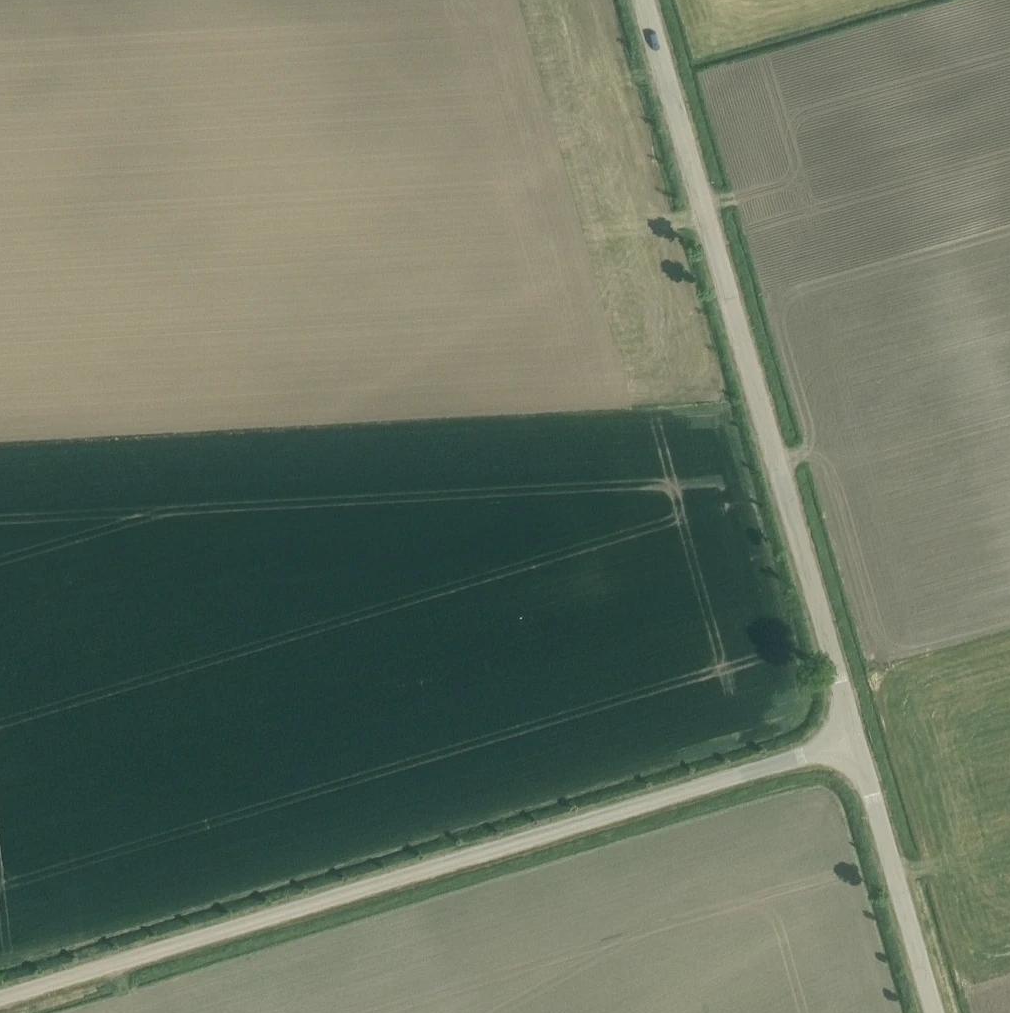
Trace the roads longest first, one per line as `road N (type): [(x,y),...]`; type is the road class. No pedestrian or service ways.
road 1 (unclassified): [(0,999),(855,740)]
road 2 (unclassified): [(855,740),(644,0)]
road 3 (unclassified): [(936,1012),(855,740)]

